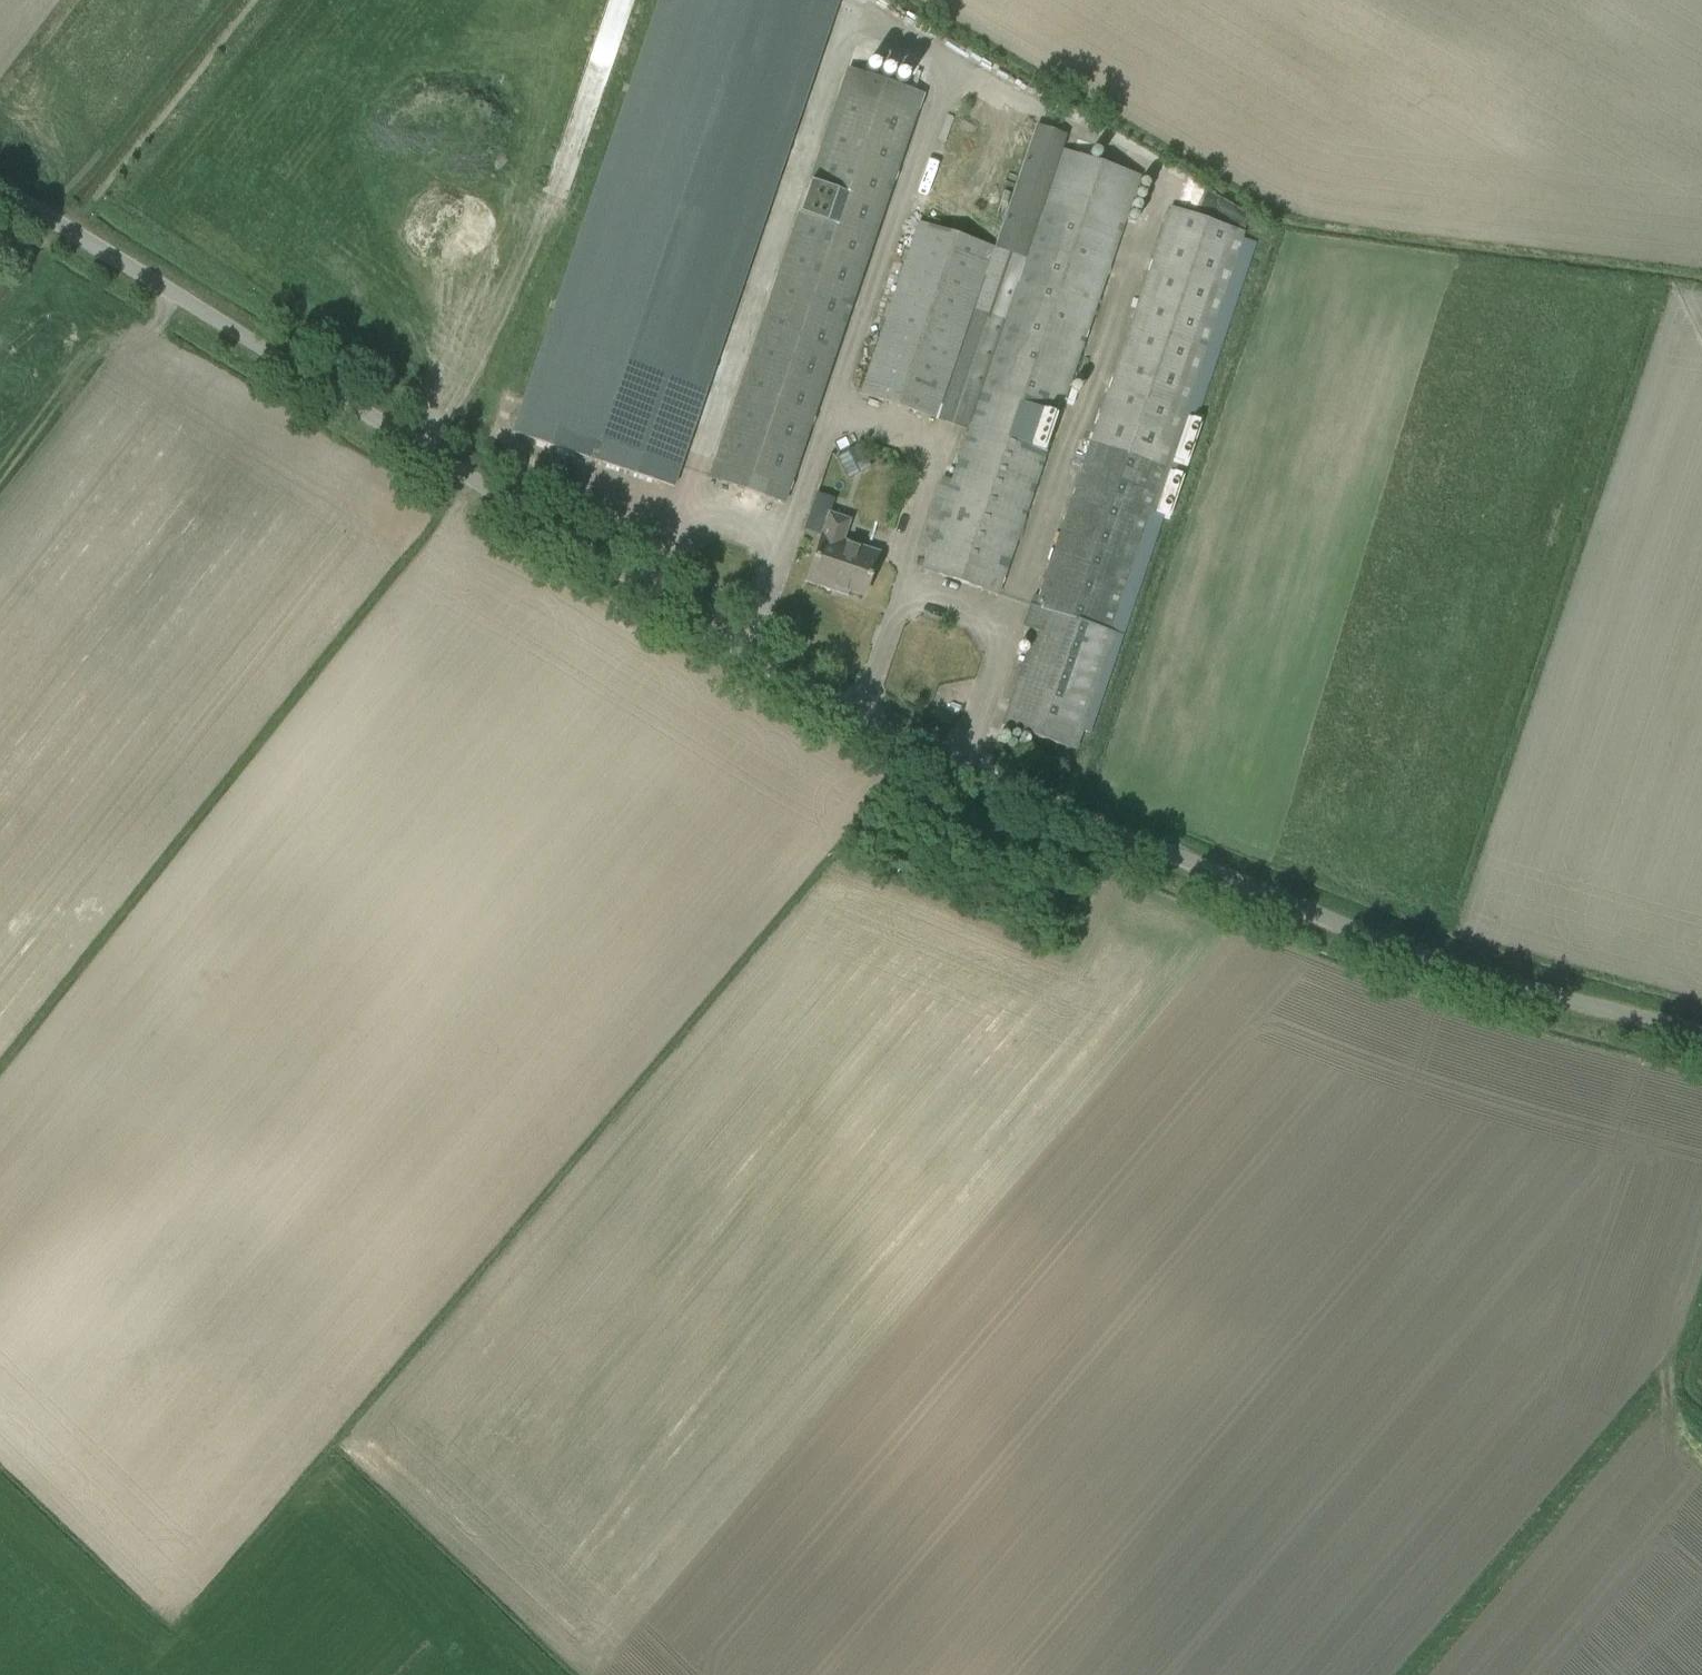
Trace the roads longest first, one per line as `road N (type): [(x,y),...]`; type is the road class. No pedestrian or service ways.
road 1 (unclassified): [(1701,1028),(1479,972),(962,767),(804,687),(0,186)]

